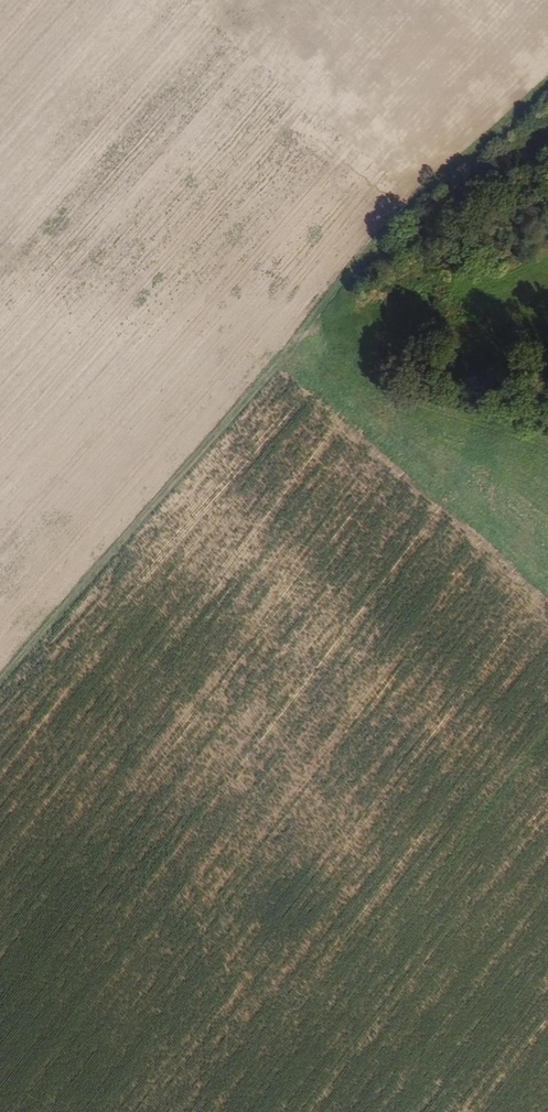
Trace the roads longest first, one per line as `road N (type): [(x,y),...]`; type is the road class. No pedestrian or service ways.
road 1 (track): [(0,681),(479,135),(547,72)]

